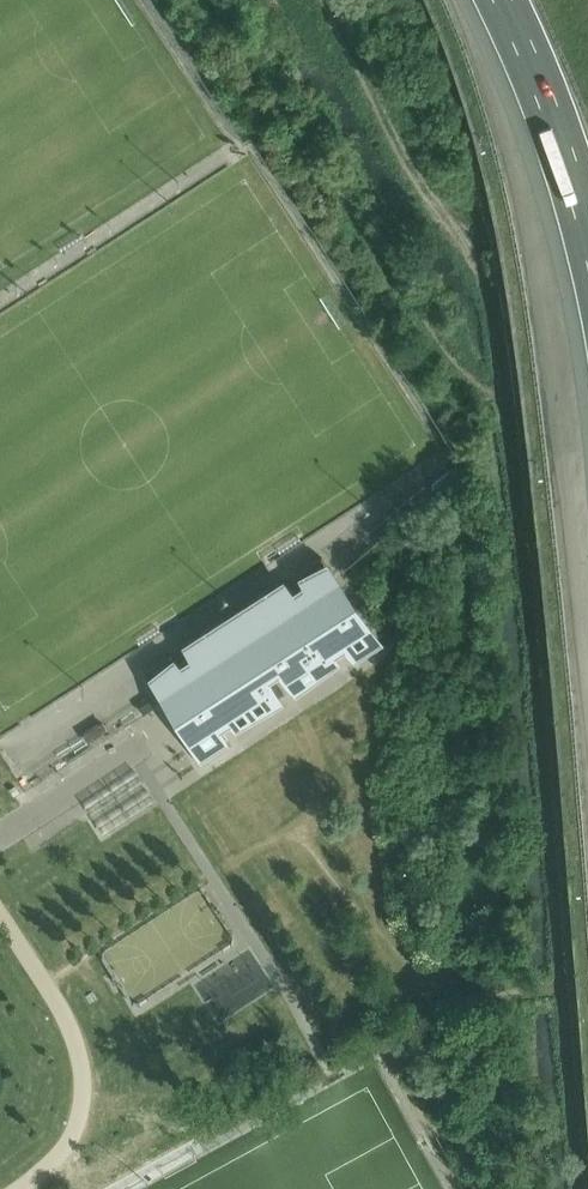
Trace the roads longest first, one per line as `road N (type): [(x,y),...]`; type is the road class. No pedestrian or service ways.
road 1 (motorway): [(504,0),(587,233)]

